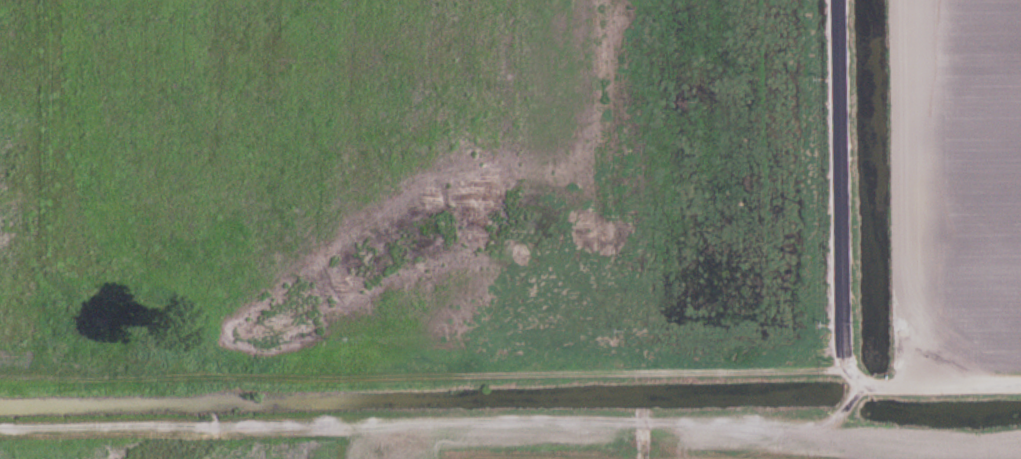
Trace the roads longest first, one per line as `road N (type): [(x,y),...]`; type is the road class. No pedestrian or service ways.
road 1 (track): [(847,368),(268,381),(240,371),(167,304),(71,300),(50,275),(48,0)]
road 2 (track): [(863,384),(827,423),(0,427)]
road 3 (residential): [(837,0),(841,351),(863,384)]
road 4 (residential): [(1020,384),(863,384)]

